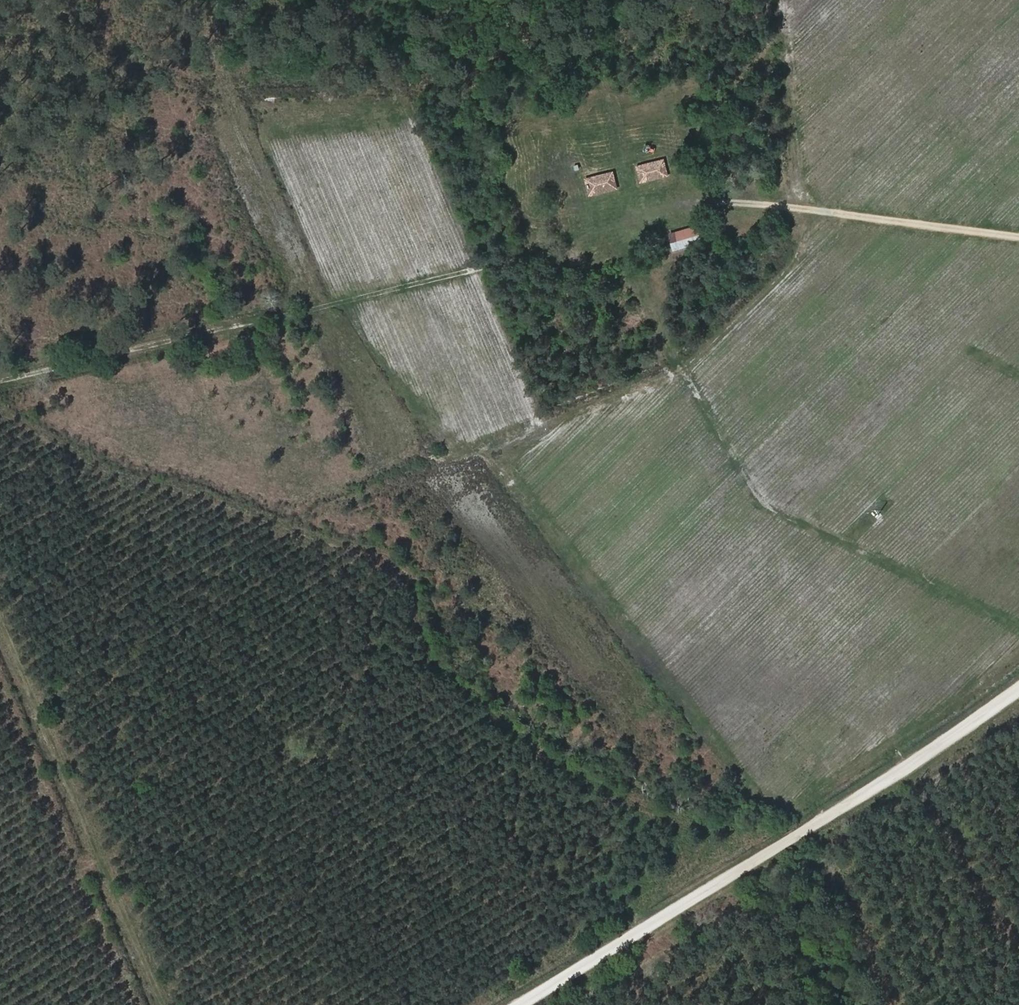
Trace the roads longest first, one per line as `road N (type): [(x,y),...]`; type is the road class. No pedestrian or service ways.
road 1 (track): [(1018,690),(523,1004)]
road 2 (track): [(0,611),(169,1004)]
road 3 (track): [(640,209),(706,199),(1018,237)]

